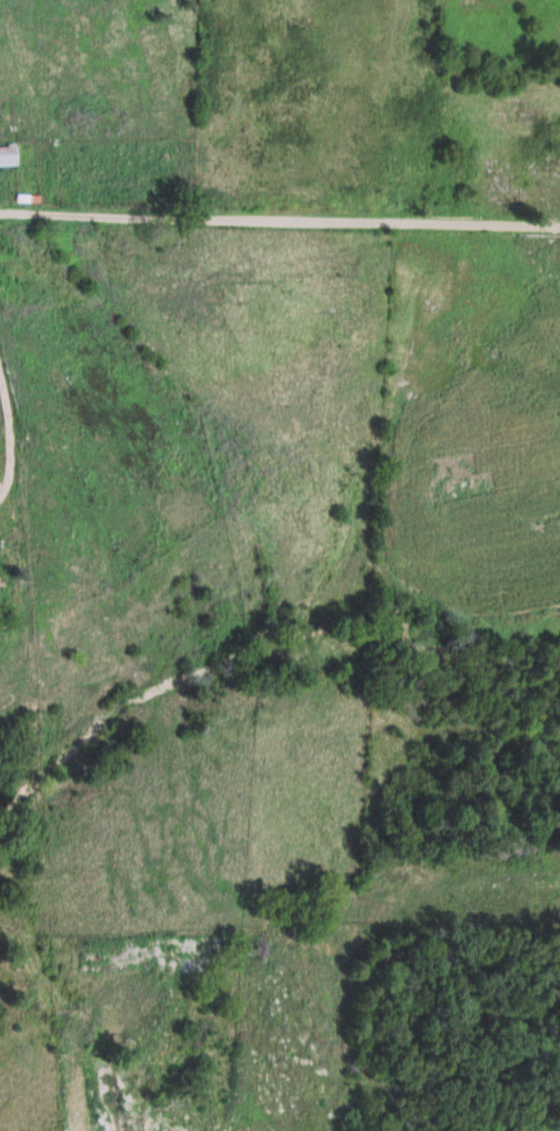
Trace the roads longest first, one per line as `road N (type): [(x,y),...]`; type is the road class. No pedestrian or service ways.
road 1 (residential): [(559,227),(0,216)]

